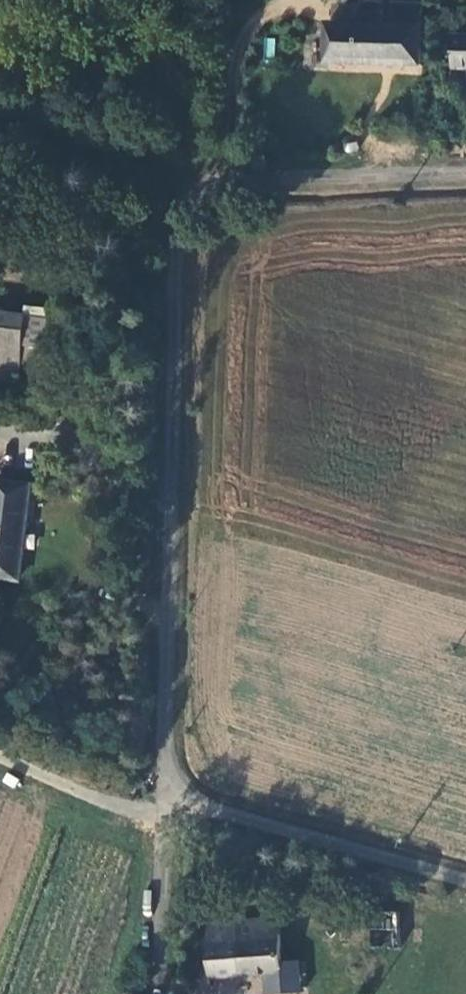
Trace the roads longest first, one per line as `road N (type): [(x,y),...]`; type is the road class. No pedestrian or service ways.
road 1 (residential): [(162,793),(172,275),(184,204),(211,185),(262,176),(465,169)]
road 2 (residential): [(465,879),(162,793)]
road 3 (residential): [(162,793),(152,979)]

